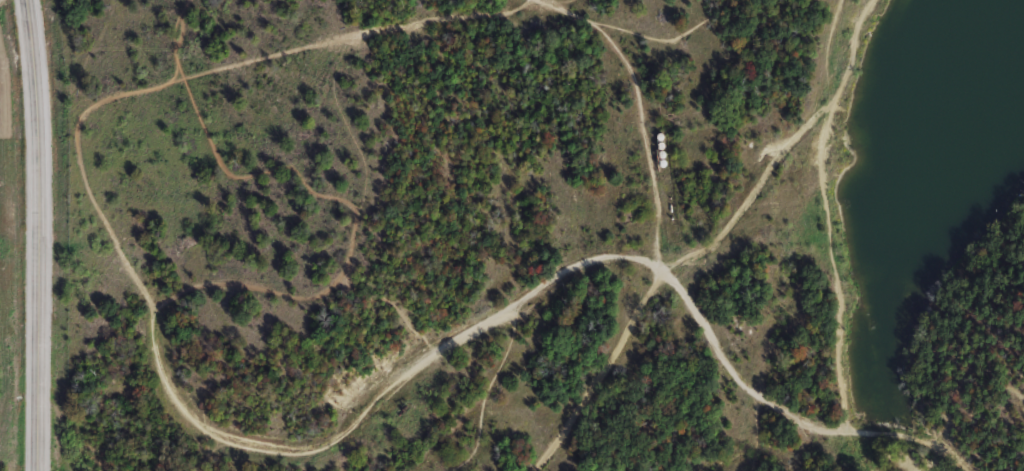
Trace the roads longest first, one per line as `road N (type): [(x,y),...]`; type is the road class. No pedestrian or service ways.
road 1 (track): [(681,288),(665,272),(621,258),(581,264),(458,341),(329,445),(286,452),(220,437),(188,418),(154,380)]
road 2 (secondary): [(26,0),(38,185),(36,470)]
road 3 (track): [(681,288),(736,378),(806,434),(919,436),(968,470)]
road 4 (track): [(665,272),(655,251),(656,213),(627,65),(587,28),(536,0)]
road 5 (track): [(665,272),(723,237),(823,110)]

